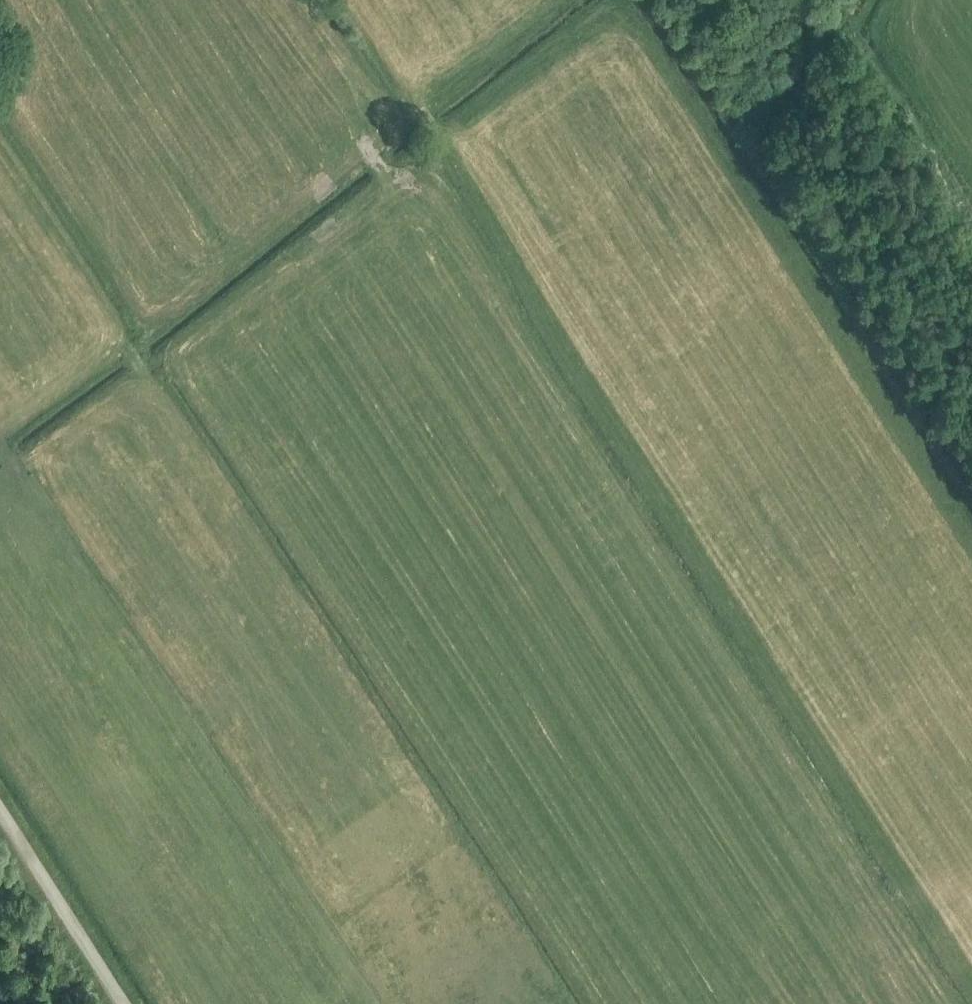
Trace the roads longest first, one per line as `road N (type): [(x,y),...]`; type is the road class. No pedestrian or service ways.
road 1 (track): [(121,1003),(0,814)]

